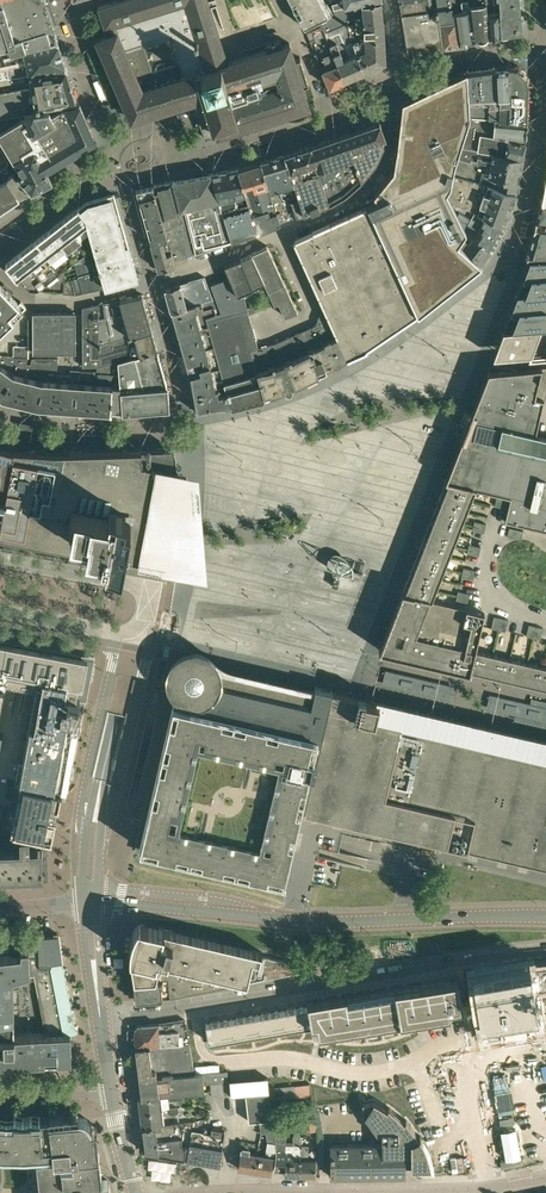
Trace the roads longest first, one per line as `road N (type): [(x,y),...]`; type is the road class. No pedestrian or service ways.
road 1 (residential): [(100,1021),(545,951)]
road 2 (tertiary): [(545,916),(312,921),(96,903)]
road 3 (residential): [(96,903),(100,845),(153,616)]
road 4 (residential): [(108,628),(116,651),(83,798),(82,903)]
road 5 (residential): [(221,1192),(405,1192)]
road 6 (unclassified): [(153,614),(152,600),(136,588),(0,563)]
road 7 (residential): [(422,1192),(545,1180)]

